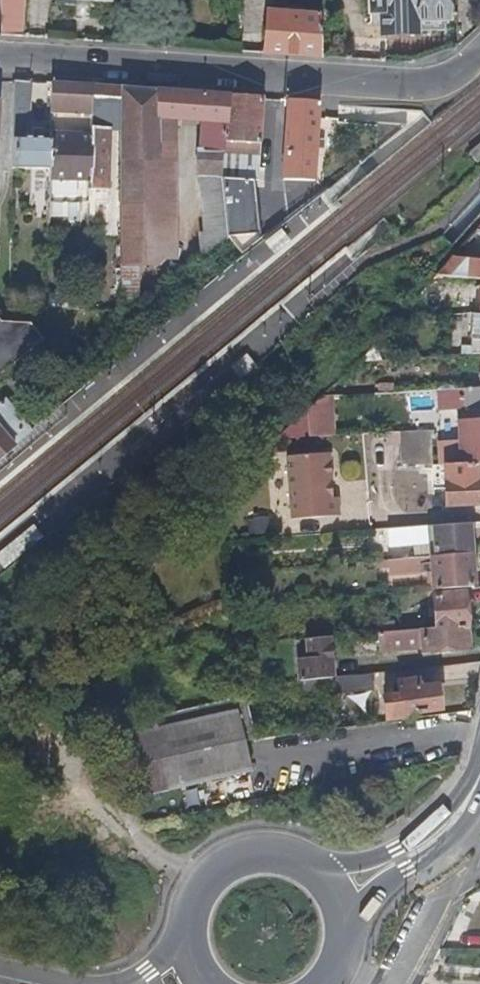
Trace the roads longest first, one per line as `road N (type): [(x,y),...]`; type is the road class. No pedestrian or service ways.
road 1 (unclassified): [(0,62),(436,86)]
road 2 (secondary): [(342,932),(389,881),(461,832),(479,773)]
road 3 (secondary): [(479,771),(429,831),(361,862),(309,871)]
road 4 (secondary): [(309,871),(270,858),(230,867),(200,897),(191,937)]

